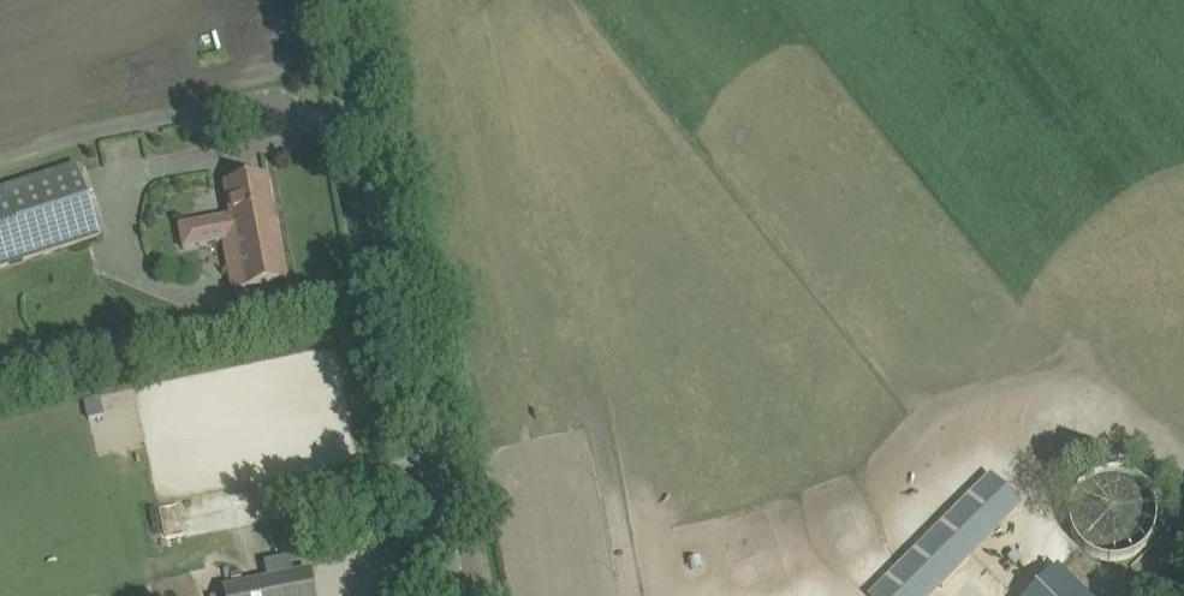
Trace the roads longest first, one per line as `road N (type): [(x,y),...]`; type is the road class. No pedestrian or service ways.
road 1 (unclassified): [(461,595),(342,0)]

